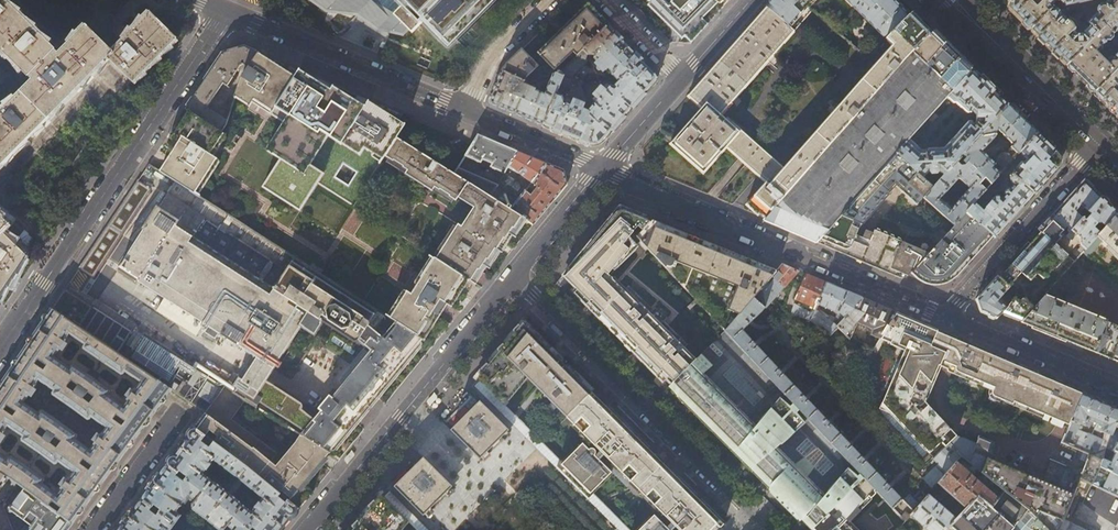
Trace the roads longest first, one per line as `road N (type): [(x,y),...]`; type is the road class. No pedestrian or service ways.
road 1 (residential): [(0,349),(227,10)]
road 2 (residential): [(751,514),(520,280)]
road 3 (residential): [(309,529),(520,280)]
road 4 (residential): [(807,260),(786,312),(788,341),(928,490)]
road 5 (residential): [(227,10),(467,110)]
road 6 (residential): [(944,318),(1100,143)]
road 7 (residential): [(610,172),(807,260)]
road 8 (secondary): [(1100,143),(954,0)]
road 9 (residential): [(944,318),(1117,390)]
road 10 (residential): [(467,110),(610,172)]
road 11 (residential): [(807,260),(944,318)]
road 12 (residential): [(92,529),(177,414)]
road 13 (residential): [(520,280),(610,172)]
road 14 (residential): [(548,0),(490,60),(467,110)]
road 15 (residential): [(610,172),(688,79)]

